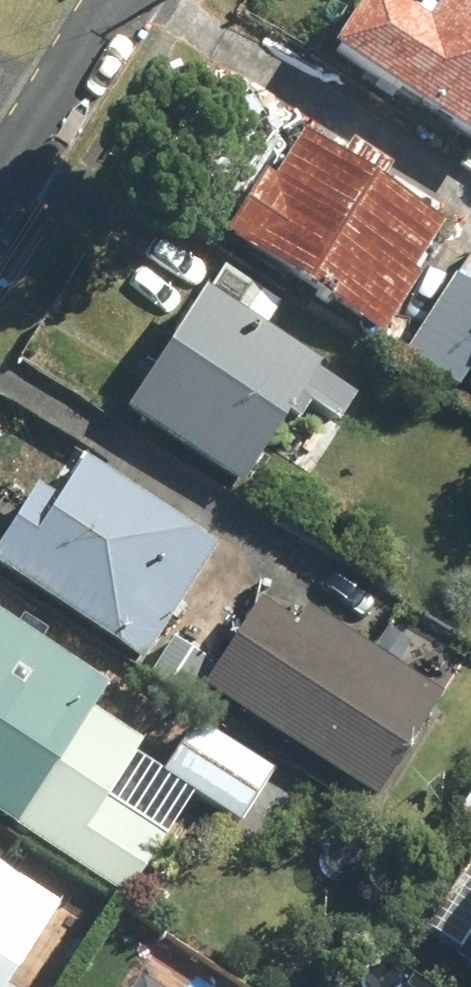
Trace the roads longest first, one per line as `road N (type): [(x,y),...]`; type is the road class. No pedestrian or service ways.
road 1 (residential): [(115,0),(0,181)]

